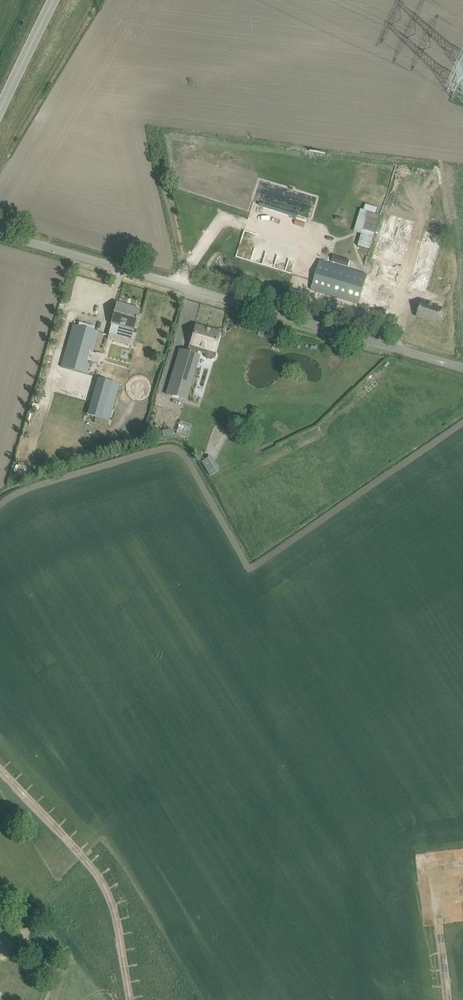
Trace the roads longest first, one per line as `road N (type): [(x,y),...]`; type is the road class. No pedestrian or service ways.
road 1 (unclassified): [(462,368),(0,234)]
road 2 (unclassified): [(0,109),(53,0)]

